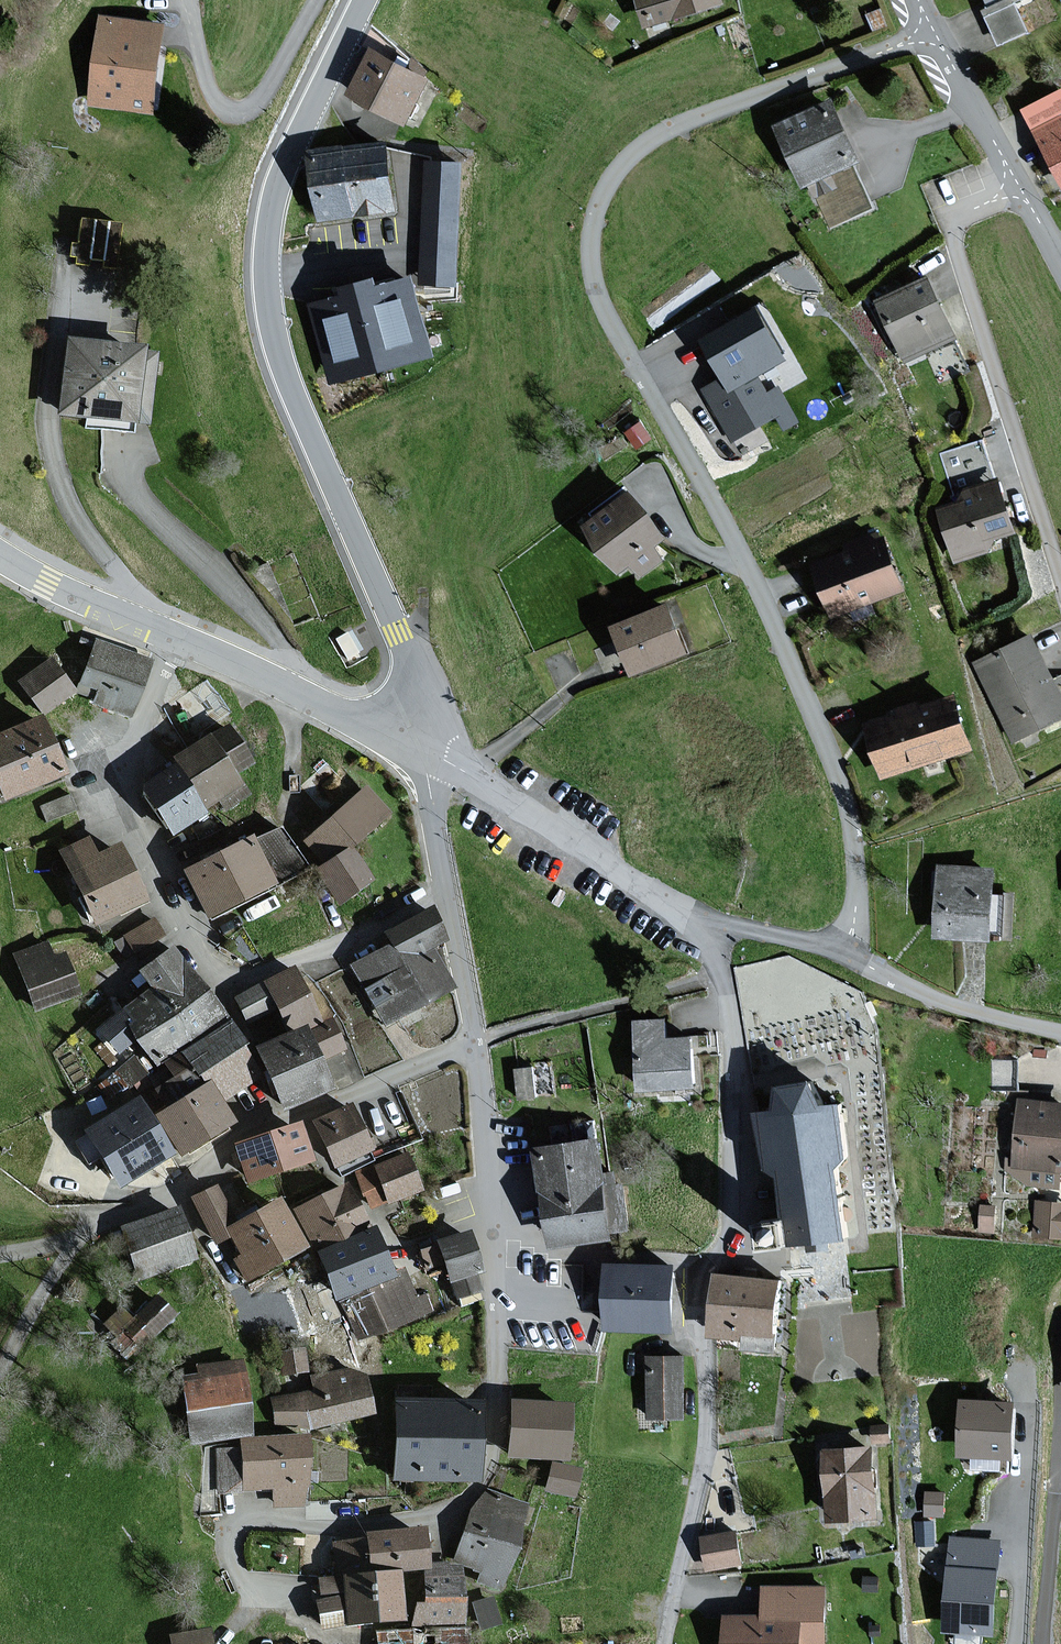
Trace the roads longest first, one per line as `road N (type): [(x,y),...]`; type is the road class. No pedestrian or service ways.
road 1 (residential): [(832,936),(854,911),(860,874),(845,802),(756,586),(610,322),(595,273),(593,228),(606,187),(629,156),(668,130),(933,38)]
road 2 (residential): [(475,1043),(496,1330),(484,1474),(473,1492),(420,1518),(339,1530),(242,1524),(226,1548),(232,1566),(254,1597),(289,1603)]
road 3 (tertiary): [(409,716),(418,701),(415,671),(291,390),(267,295),(277,192),(365,0)]
road 4 (residential): [(719,924),(717,974),(735,1056),(732,1227),(702,1288),(706,1471),(663,1643)]
road 5 (residential): [(177,638),(121,775),(120,798),(185,946),(202,963),(223,976),(254,974),(331,949),(447,891)]
road 6 (residential): [(475,1043),(241,1136),(164,1201),(70,1242)]
road 7 (residential): [(1023,188),(965,213),(954,237),(1060,575)]
road 8 (residential): [(438,747),(578,846),(719,924)]
road 9 (unclassified): [(832,936),(855,961),(939,1000),(1060,1034)]
road 10 (tertiary): [(177,638),(365,725),(409,716)]
road 11 (tertiary): [(0,554),(177,638)]
road 12 (residential): [(1023,188),(933,38)]
road 13 (residential): [(447,891),(475,1043)]
road 14 (residential): [(438,747),(428,776),(447,891)]

